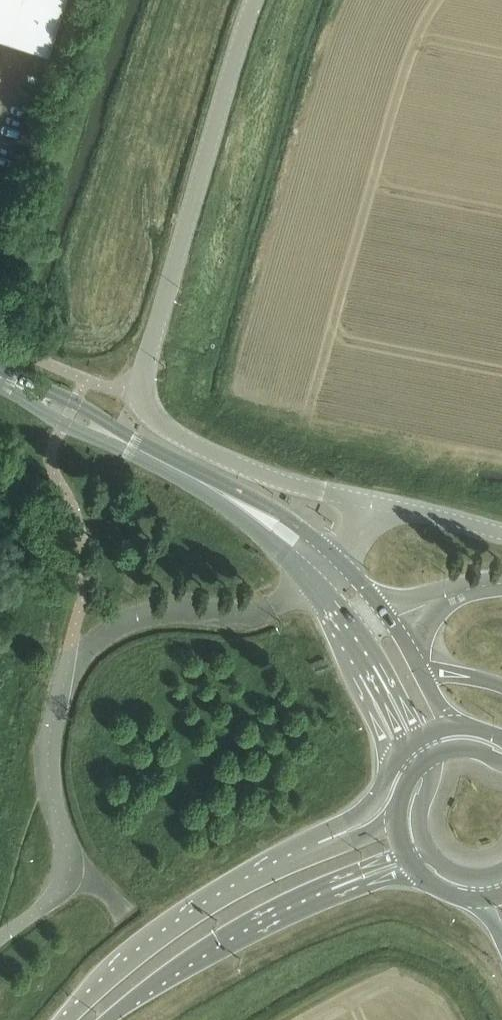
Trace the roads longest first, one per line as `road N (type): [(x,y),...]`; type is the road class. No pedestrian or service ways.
road 1 (unclassified): [(374,502),(242,465),(169,430),(143,405),(149,353),(256,0)]
road 2 (secondary): [(321,854),(198,917),(70,1019)]
road 3 (secondary): [(108,1019),(217,947),(331,890)]
road 4 (tertiary): [(0,376),(66,425),(147,454)]
road 5 (tertiary): [(147,454),(77,403),(0,376)]
road 6 (tertiary): [(342,560),(281,515),(219,491)]
road 7 (tertiary): [(423,673),(389,615),(342,560)]
road 8 (tertiary): [(353,642),(355,680),(390,770)]
road 9 (tertiary): [(219,491),(314,584)]
road 10 (unclassified): [(501,533),(374,502)]
road 11 (tertiary): [(353,642),(384,663),(423,737)]

